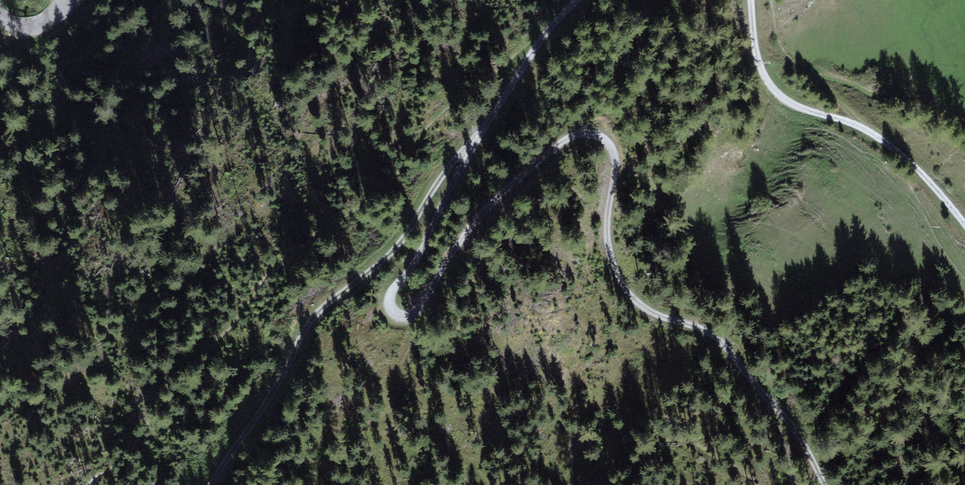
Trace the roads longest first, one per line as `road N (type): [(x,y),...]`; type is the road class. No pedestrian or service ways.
road 1 (track): [(820,474),(719,340),(662,318),(622,284),(608,242),(612,151),(583,133),(565,137),(465,224),(411,308),(391,318),(386,300),(462,184),(467,165),(450,161),(388,252),(295,324),(214,484)]
road 2 (track): [(751,0),(758,63),(770,86),(791,103),(854,124),(898,151),(964,225)]
road 3 (track): [(569,0),(534,40),(459,160)]

